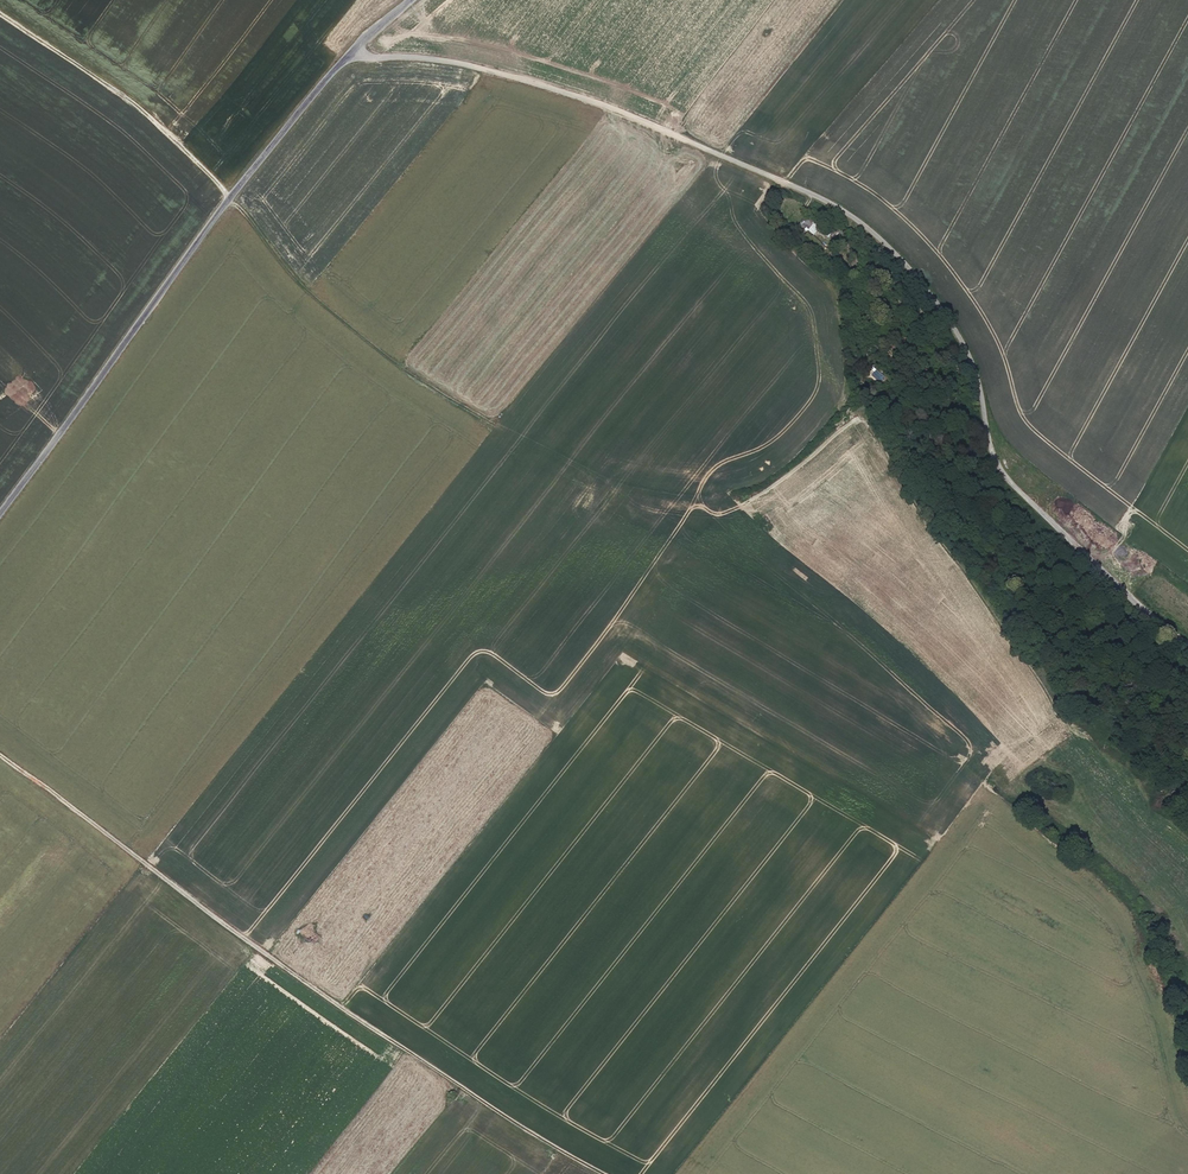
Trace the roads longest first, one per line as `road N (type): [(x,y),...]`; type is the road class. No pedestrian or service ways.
road 1 (unclassified): [(344,56),(440,56),(536,84),(844,210),(908,268),(968,356),(988,447),(1006,478),(1109,581),(1187,643)]
road 2 (track): [(605,1173),(322,995),(0,756)]
road 3 (tertiary): [(344,56),(223,202),(0,508)]

